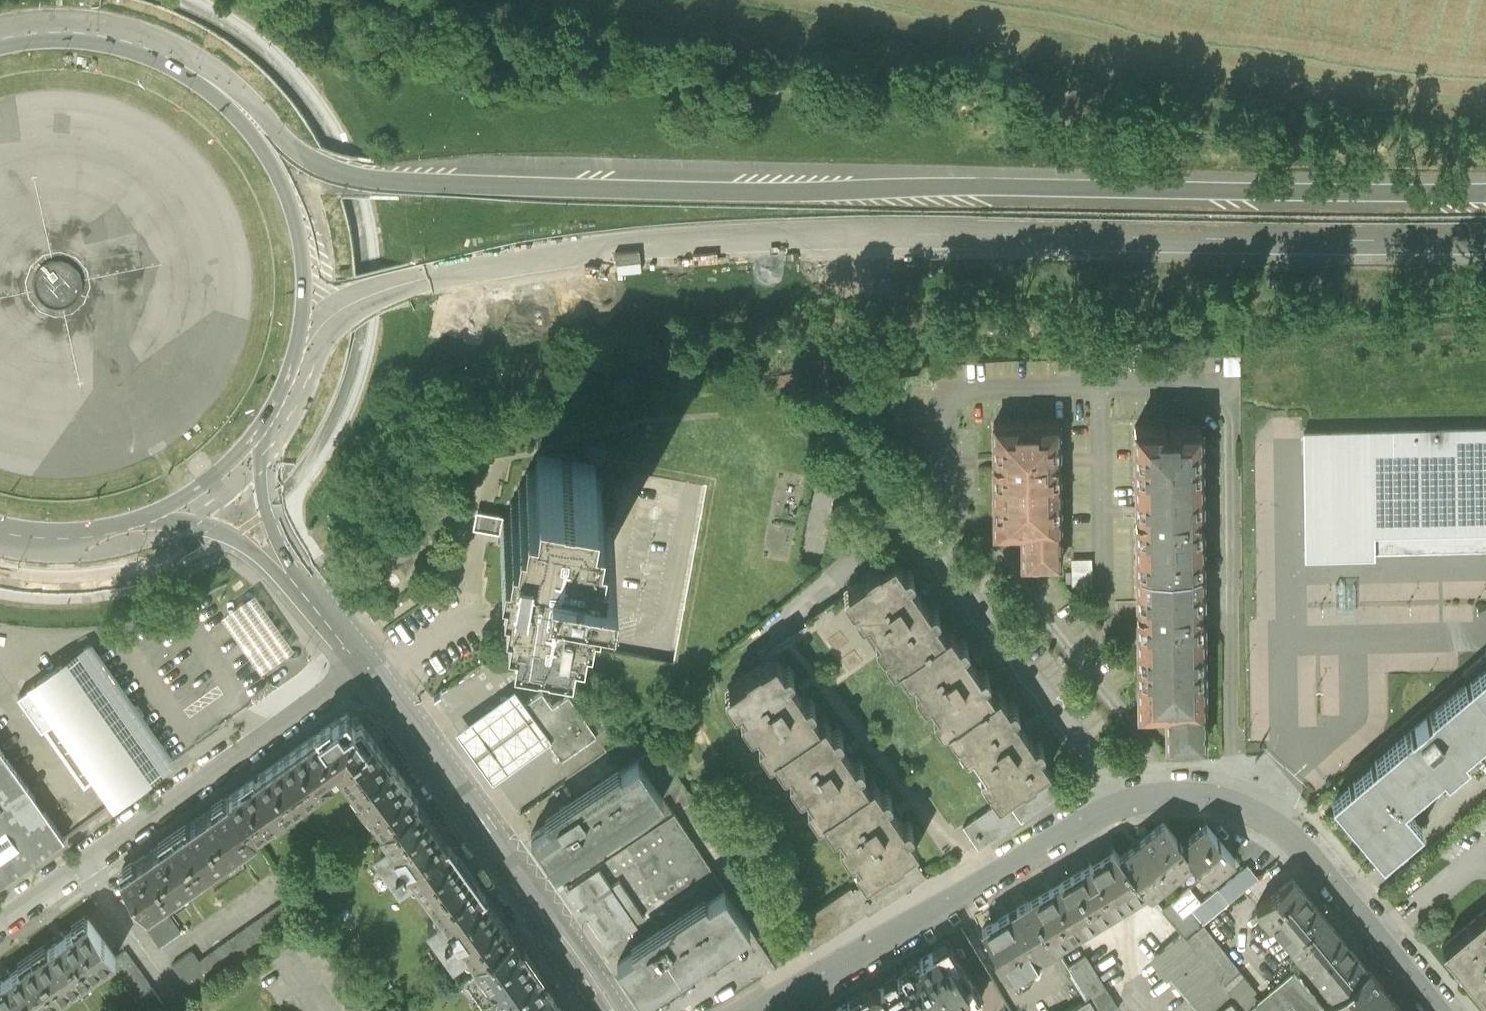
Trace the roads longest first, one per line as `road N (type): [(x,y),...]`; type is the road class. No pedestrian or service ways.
road 1 (motorway): [(1485,194),(939,185),(723,192),(379,179),(320,164),(287,142),(223,74),(189,54),(166,56)]
road 2 (motorway): [(304,353),(342,308),(394,283),(620,246),(928,234),(1485,240)]
road 3 (residential): [(1438,1010),(1285,827),(1227,798),(1189,793),(1115,806),(762,1010)]
road 4 (residential): [(362,669),(0,928)]
road 5 (secondary): [(610,1010),(362,669)]
road 6 (primary): [(304,353),(301,244),(285,191),(232,112),(166,56)]
road 7 (primary): [(166,56),(129,41),(60,31),(0,38)]
road 8 (primary): [(0,533),(61,540),(159,520)]
road 9 (secondary): [(159,520),(230,535),(296,583)]
road 10 (secondary): [(296,583),(270,507),(265,434)]
road 11 (primary): [(159,520),(215,487),(265,434)]

